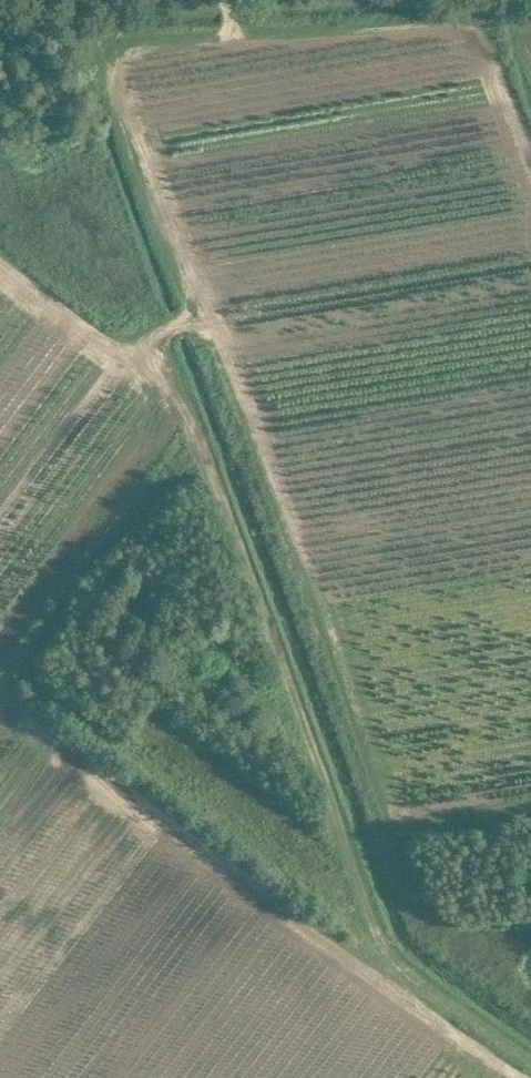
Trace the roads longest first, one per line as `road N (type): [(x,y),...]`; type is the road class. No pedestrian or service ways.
road 1 (track): [(530,1052),(408,962),(390,931),(169,334),(187,323),(77,0)]

